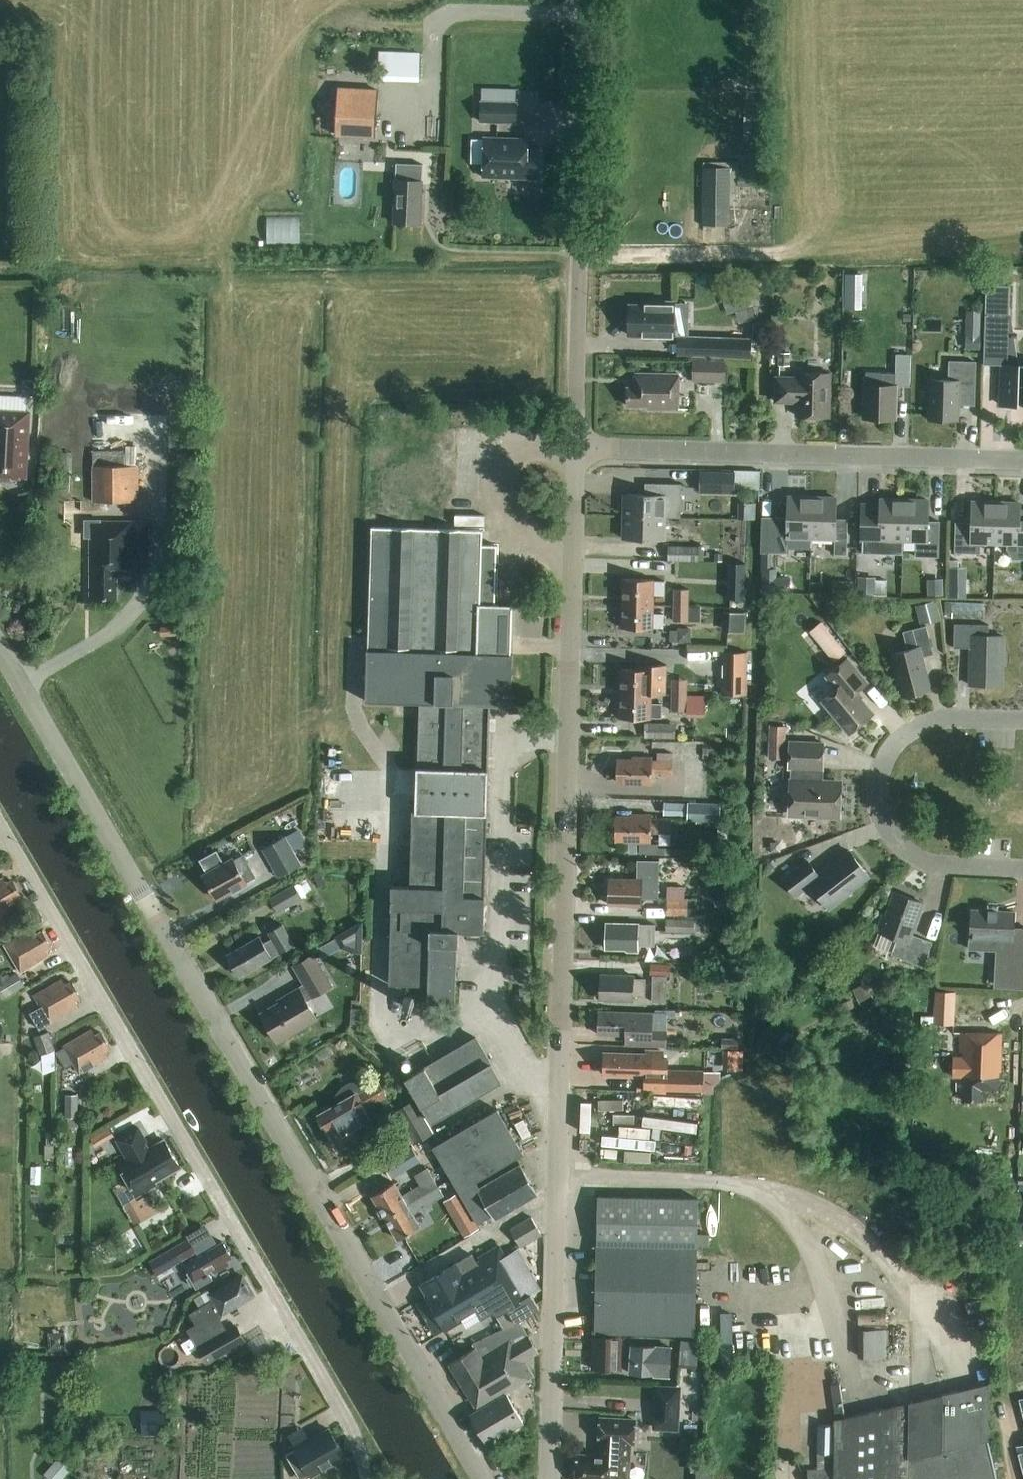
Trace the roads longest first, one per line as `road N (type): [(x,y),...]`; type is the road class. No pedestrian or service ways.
road 1 (residential): [(551,1478),(575,447)]
road 2 (unclassified): [(484,1478),(0,652)]
road 3 (residential): [(367,1478),(351,1425),(0,823)]
road 4 (residential): [(1022,464),(575,447)]
road 5 (unclassified): [(575,447),(588,0)]
road 6 (track): [(559,1177),(720,1184),(766,1201),(810,1255),(845,1360)]
road 7 (residential): [(1022,869),(918,859),(896,843),(879,792),(896,741),(915,727),(940,718),(1022,720)]
road 8 (track): [(749,1191),(834,1221),(885,1263),(948,1339)]

